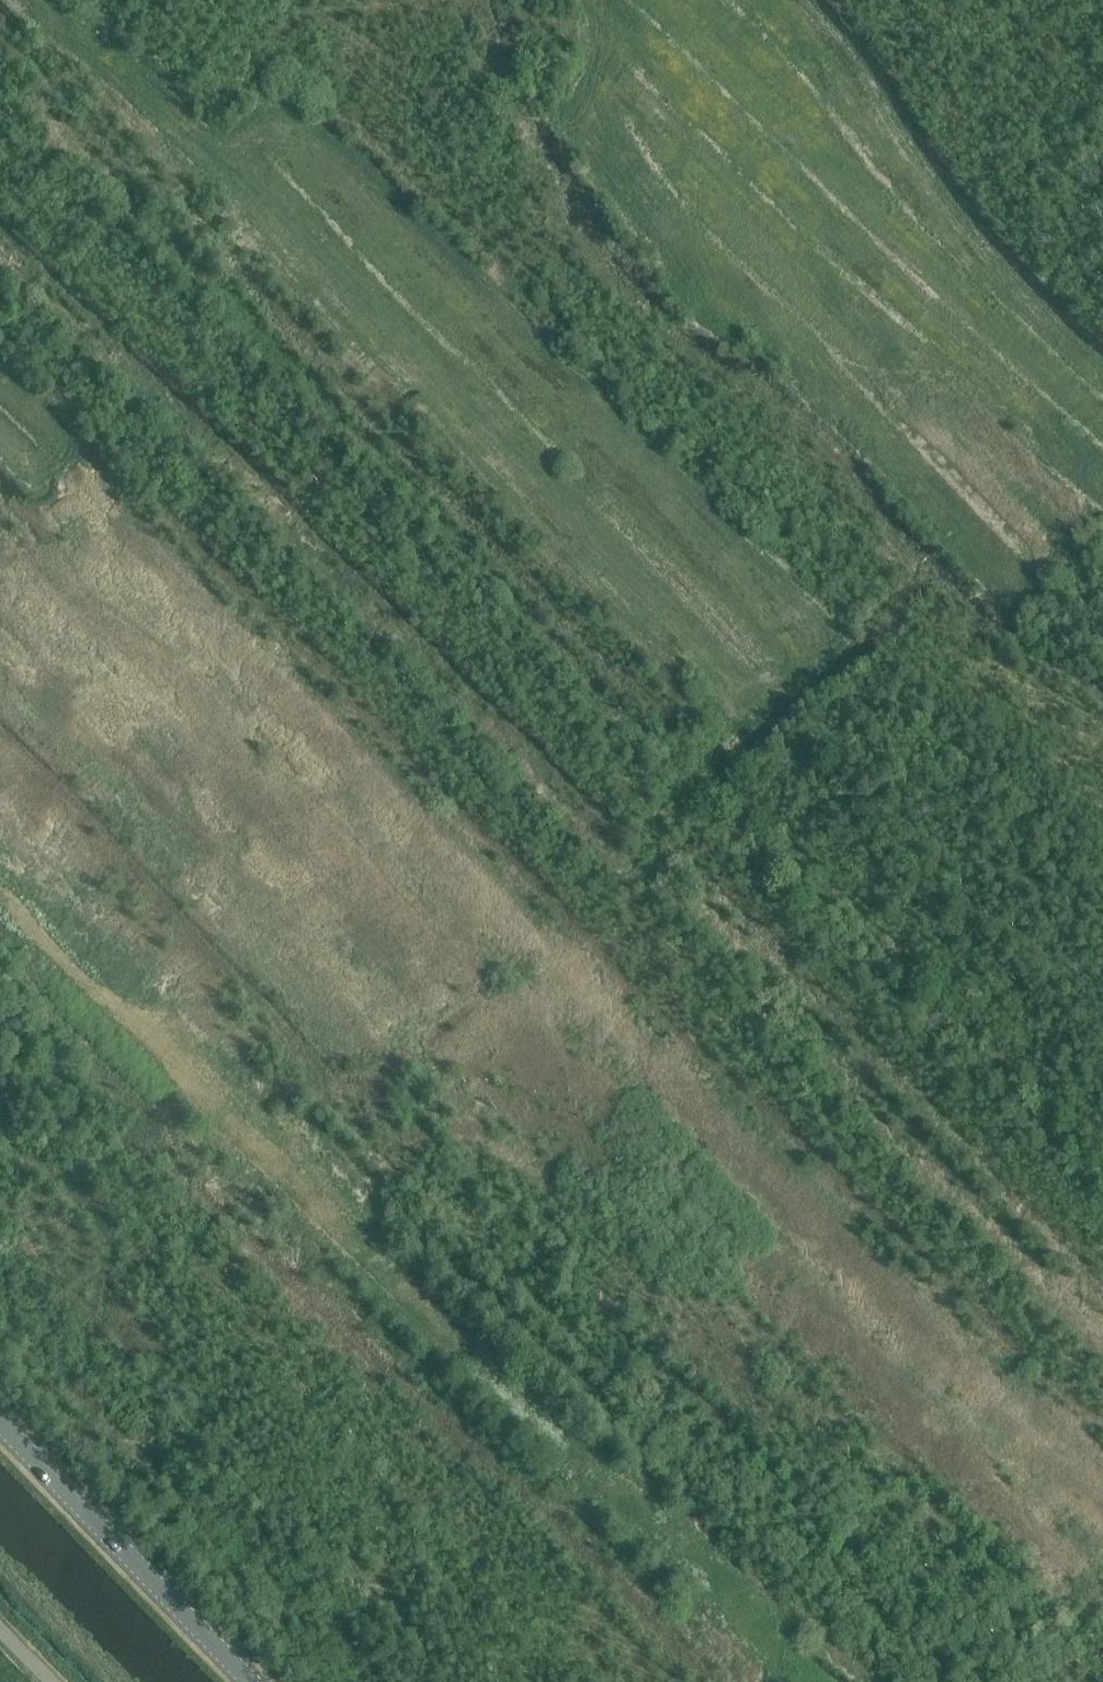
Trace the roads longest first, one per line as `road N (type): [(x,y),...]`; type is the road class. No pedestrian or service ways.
road 1 (tertiary): [(251,1681),(0,1424)]

